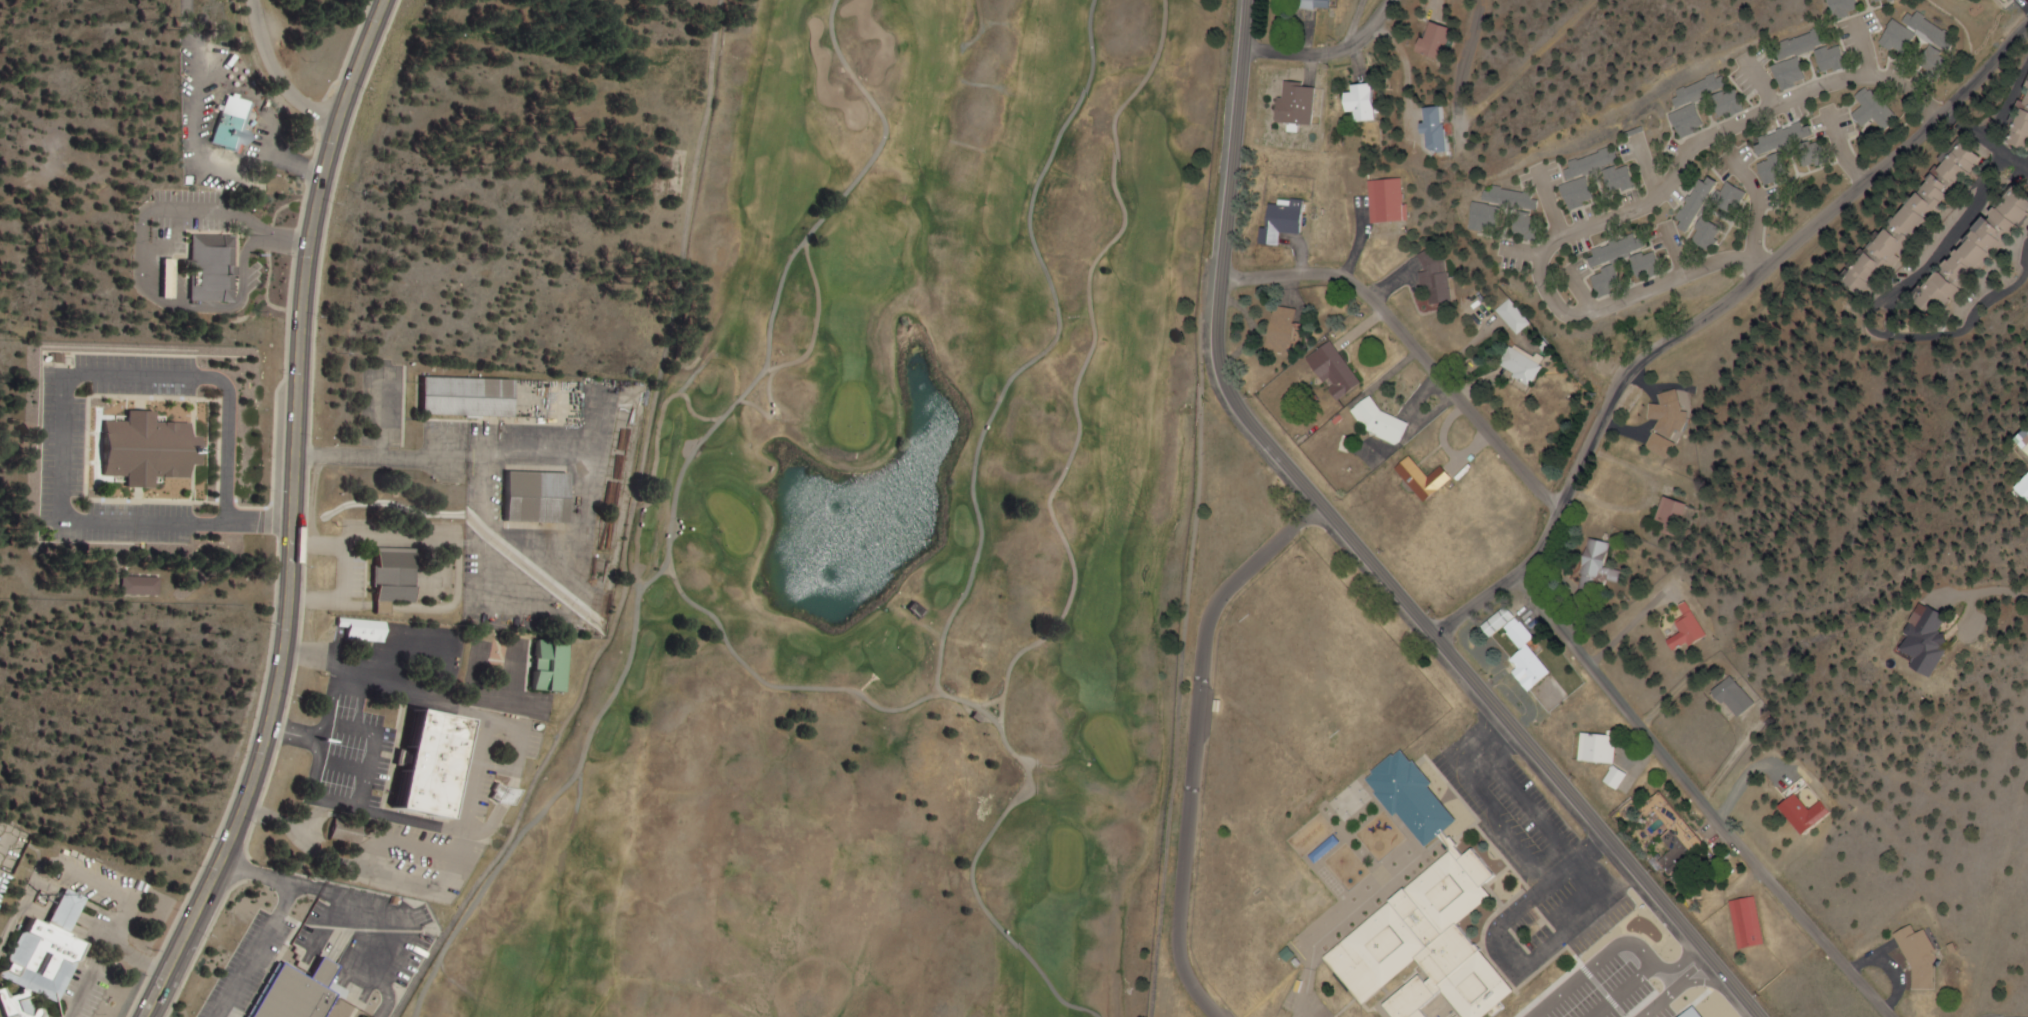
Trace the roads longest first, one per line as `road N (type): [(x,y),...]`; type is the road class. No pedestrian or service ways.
road 1 (track): [(1102,1016),(1058,997),(989,910),(974,877),(987,841),(1030,779),(1003,728),(1011,671),(1064,621),(1079,585),(1050,503),(1079,438),(1076,399),(1095,345),(1091,273),(1127,224),(1116,184),(1114,118),(1157,58),(1165,0)]
road 2 (primary): [(152,1016),(234,848),(271,736),(290,618),(314,225),(338,122),(384,0)]
road 3 (track): [(804,242),(818,292),(808,354),(756,380),(688,460),(670,560),(642,593),(626,674),(592,729),(574,779),(523,834),(442,957),(419,1016)]
road 4 (tertiary): [(1443,633),(1525,573),(1547,545),(1629,373),(1694,326),(2027,30)]
road 5 (track): [(1094,0),(1092,72),(1031,216),(1058,304),(1058,336),(1017,374),(982,437),(975,494),(983,539),(972,588),(950,628),(940,696)]
road 6 (residential): [(1934,114),(1906,86),(1869,75),(1823,86),(1691,150),(1678,183),(1655,206),(1563,239),(1545,272),(1560,305),(1591,315),(1709,267),(1737,260),(1761,267)]
road 7 (secondary): [(1443,633),(1236,400),(1221,363),(1249,0)]
road 8 (residential): [(1888,1016),(1700,800),(1525,573)]
road 9 (secondary): [(1760,1016),(1443,633)]
road 10 (residential): [(1562,511),(1347,279),(1225,277)]
road 11 (track): [(836,0),(836,47),(886,128),(855,182),(790,259),(766,373)]
road 12 (residential): [(2002,152),(1976,209),(1928,270),(1883,297),(1869,319),(1886,338),(1964,334),(1990,299),(2022,292),(2027,276)]
road 13 (track): [(1003,728),(951,696),(896,710),(858,691),(774,688),(731,650),(719,622),(691,602),(668,565)]
road 14 (track): [(642,593),(639,544),(667,402),(684,394),(692,413),(721,418)]
road 15 (residential): [(1389,0),(1366,31),(1337,51),(1245,47)]
road 16 (tertiary): [(338,122),(287,91),(256,28),(254,0)]
road 17 (residential): [(1464,142),(1459,73),(1478,0)]
road 18 (residential): [(1731,158),(1763,202),(1756,233),(1761,267)]

